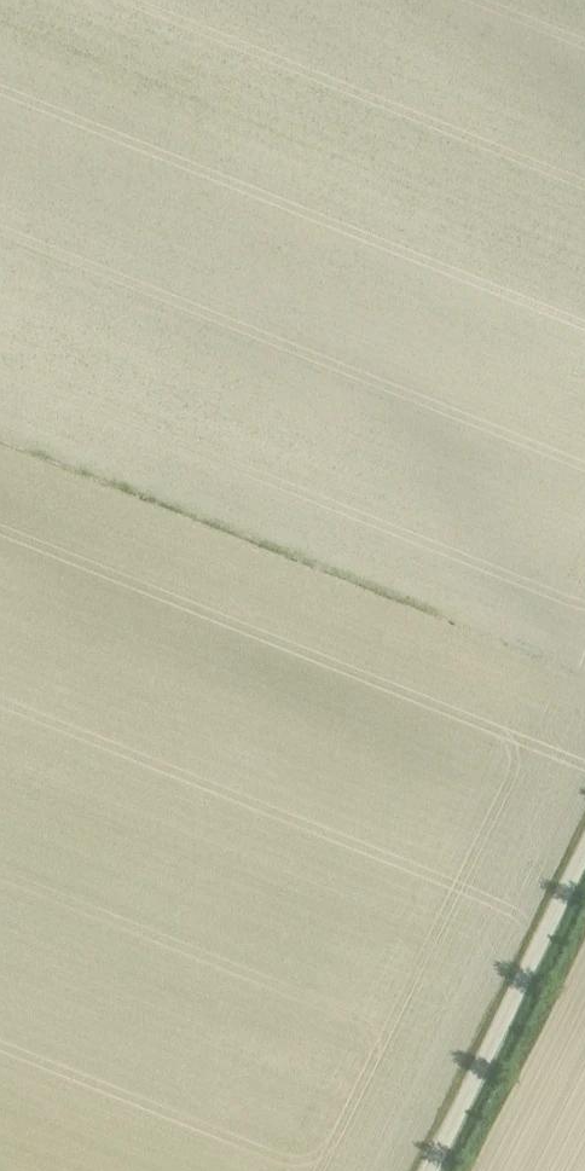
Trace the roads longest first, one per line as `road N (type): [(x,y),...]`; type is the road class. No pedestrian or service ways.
road 1 (unclassified): [(434,1170),(584,857)]

